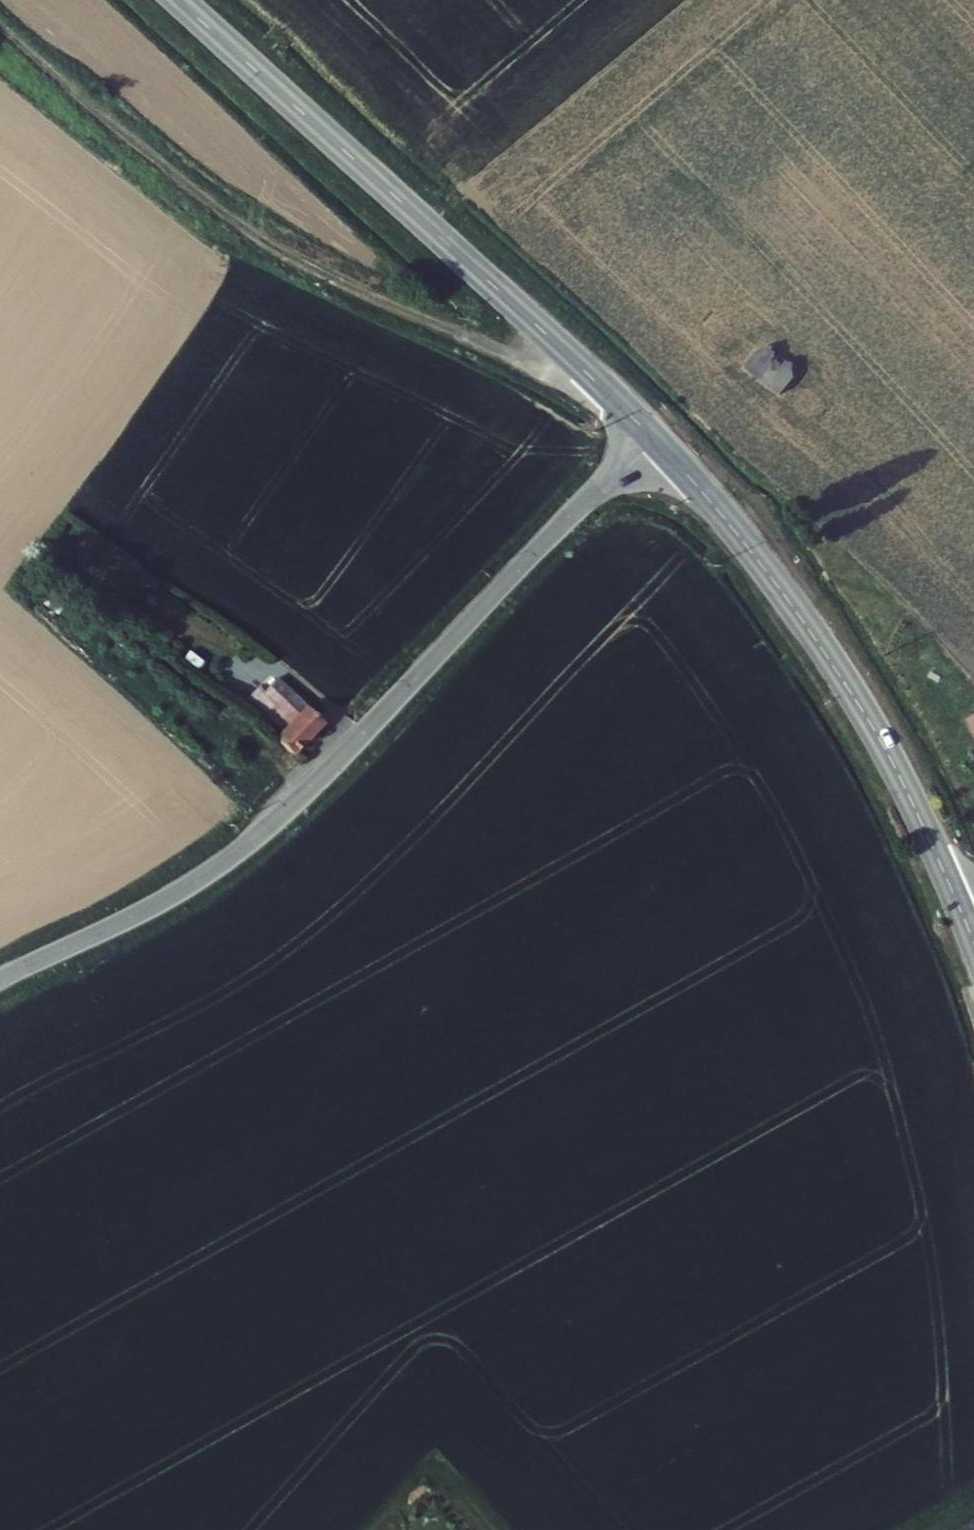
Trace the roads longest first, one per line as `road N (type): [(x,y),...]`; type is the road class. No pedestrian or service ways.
road 1 (tertiary): [(652,434),(252,841),(157,904),(0,979)]
road 2 (unclassified): [(0,31),(145,154),(284,254),(494,349),(605,387)]
road 3 (tertiary): [(964,917),(849,690),(761,565),(652,434)]
road 4 (tertiary): [(605,387),(180,0)]

